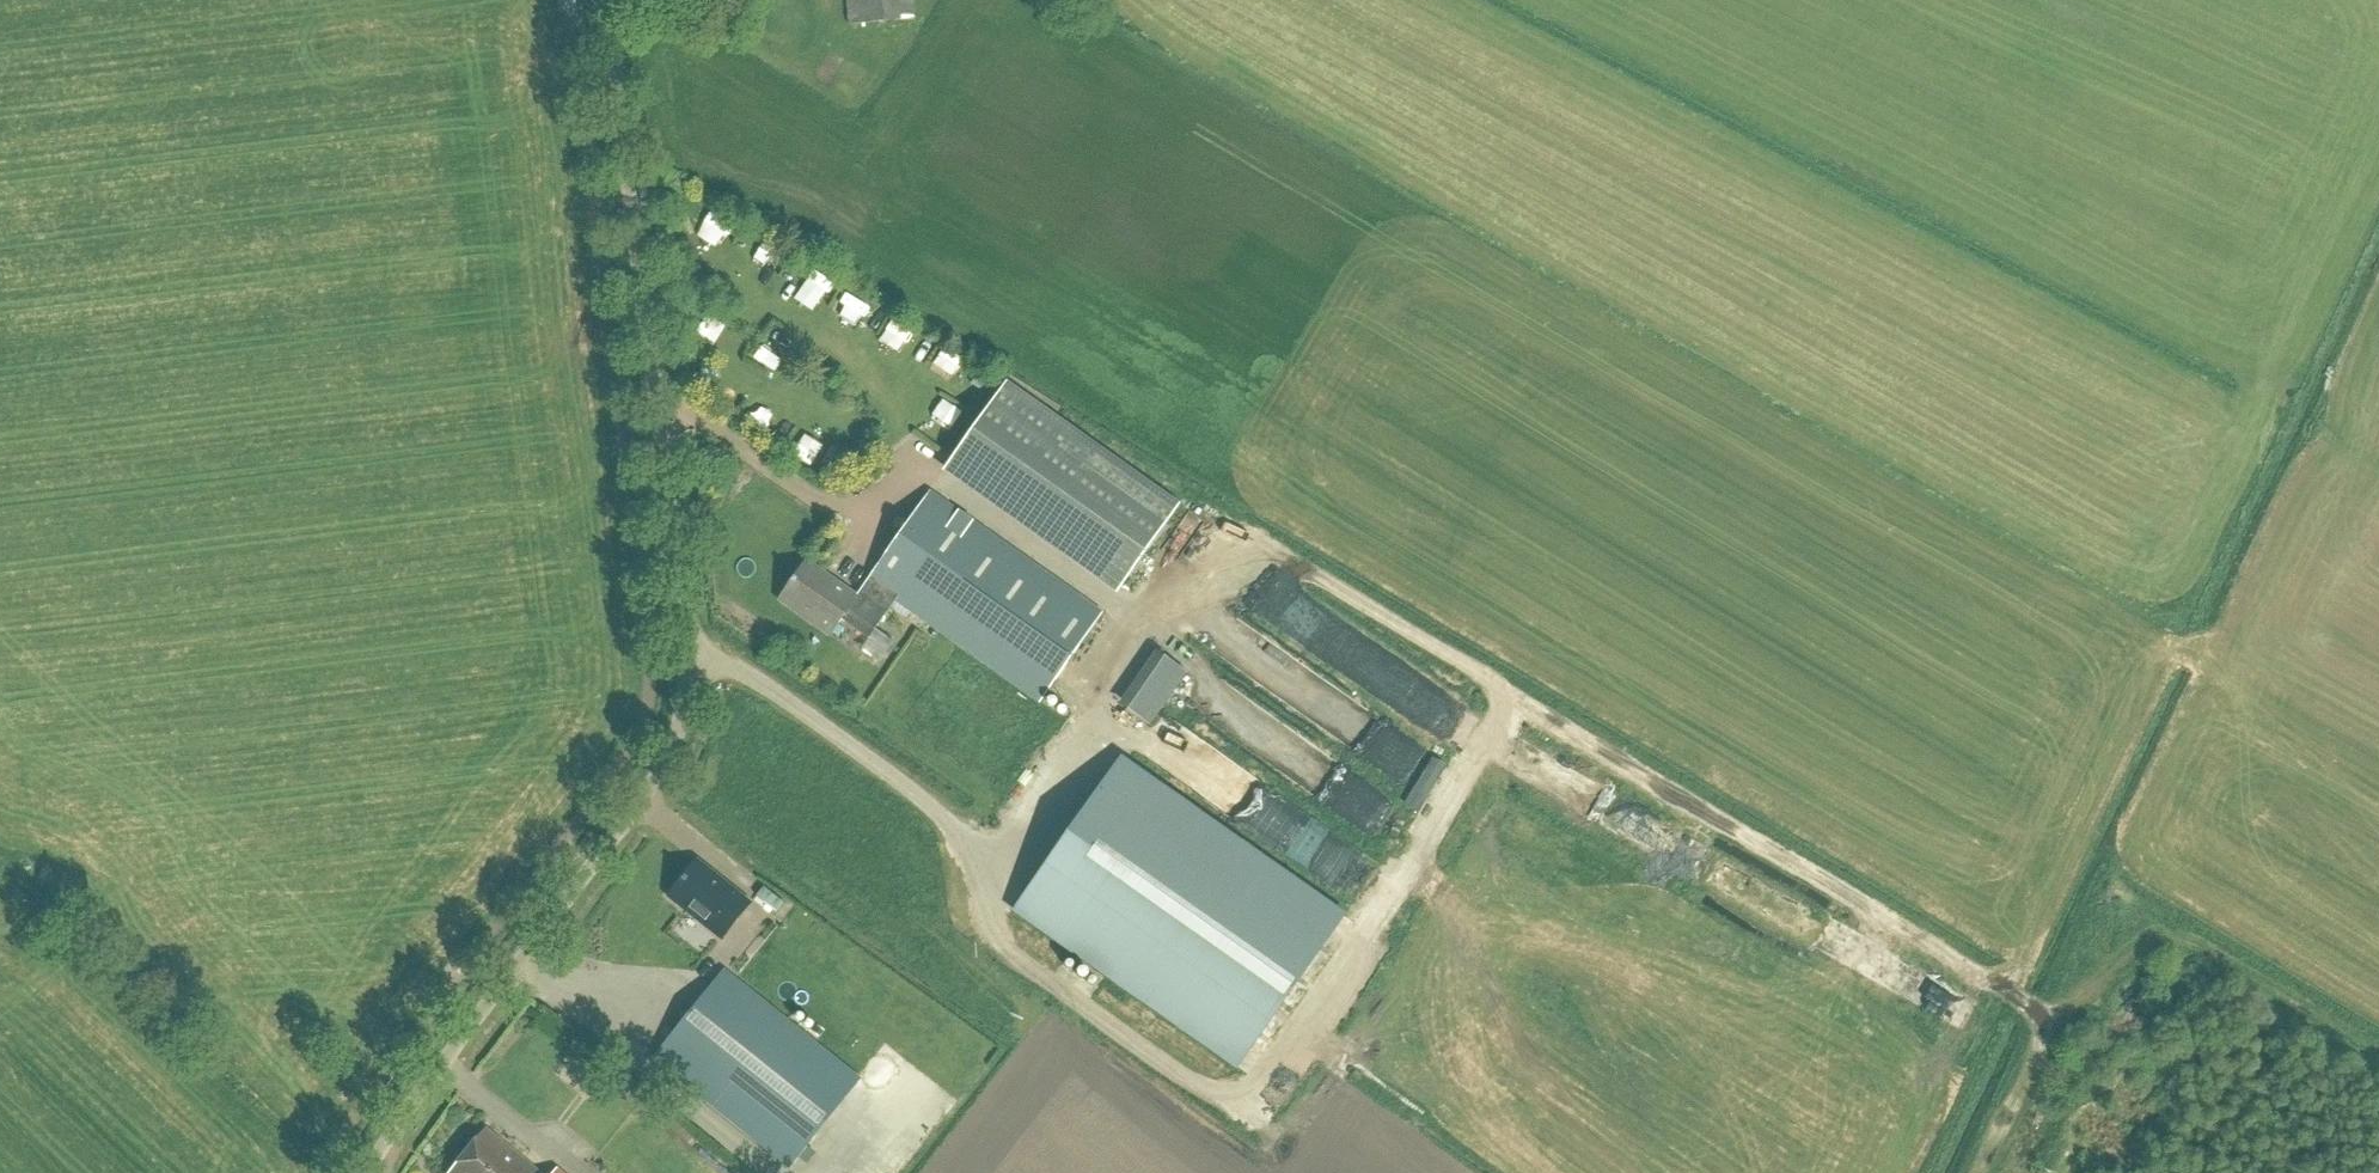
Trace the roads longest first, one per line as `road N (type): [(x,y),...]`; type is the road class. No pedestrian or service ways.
road 1 (unclassified): [(368,1172),(644,797),(686,710),(684,630),(607,0)]
road 2 (track): [(1300,574),(2043,1019),(2041,1052),(1981,1172)]
road 3 (track): [(1525,1172),(1295,1025)]

